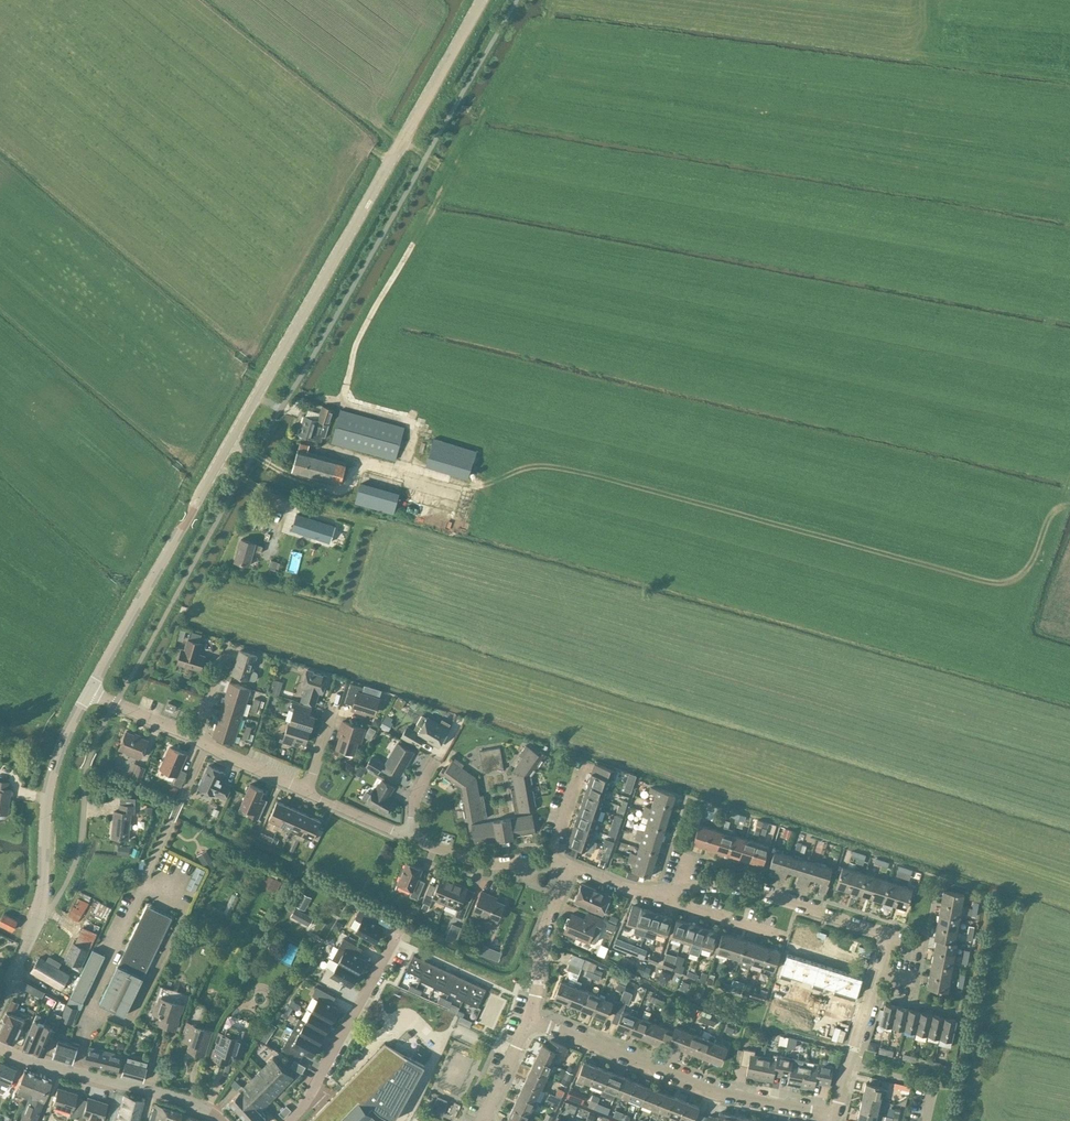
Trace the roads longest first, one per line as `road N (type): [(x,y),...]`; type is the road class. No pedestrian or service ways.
road 1 (unclassified): [(115,704),(517,0)]
road 2 (tertiary): [(88,692),(482,0)]
road 3 (residential): [(834,1117),(888,938),(736,889),(682,889)]
road 4 (residential): [(834,1117),(714,1094),(532,1019)]
road 5 (tertiary): [(221,1120),(187,1102),(0,1048)]
road 6 (tertiary): [(43,905),(48,793),(88,692)]
road 7 (residential): [(43,905),(71,878),(86,769),(115,704)]
road 8 (residential): [(290,1120),(395,940)]
road 9 (residential): [(532,1019),(544,931),(570,867)]
road 10 (residential): [(556,863),(484,866),(408,838)]
road 11 (residential): [(778,935),(640,890)]
road 12 (residential): [(307,797),(197,739)]

